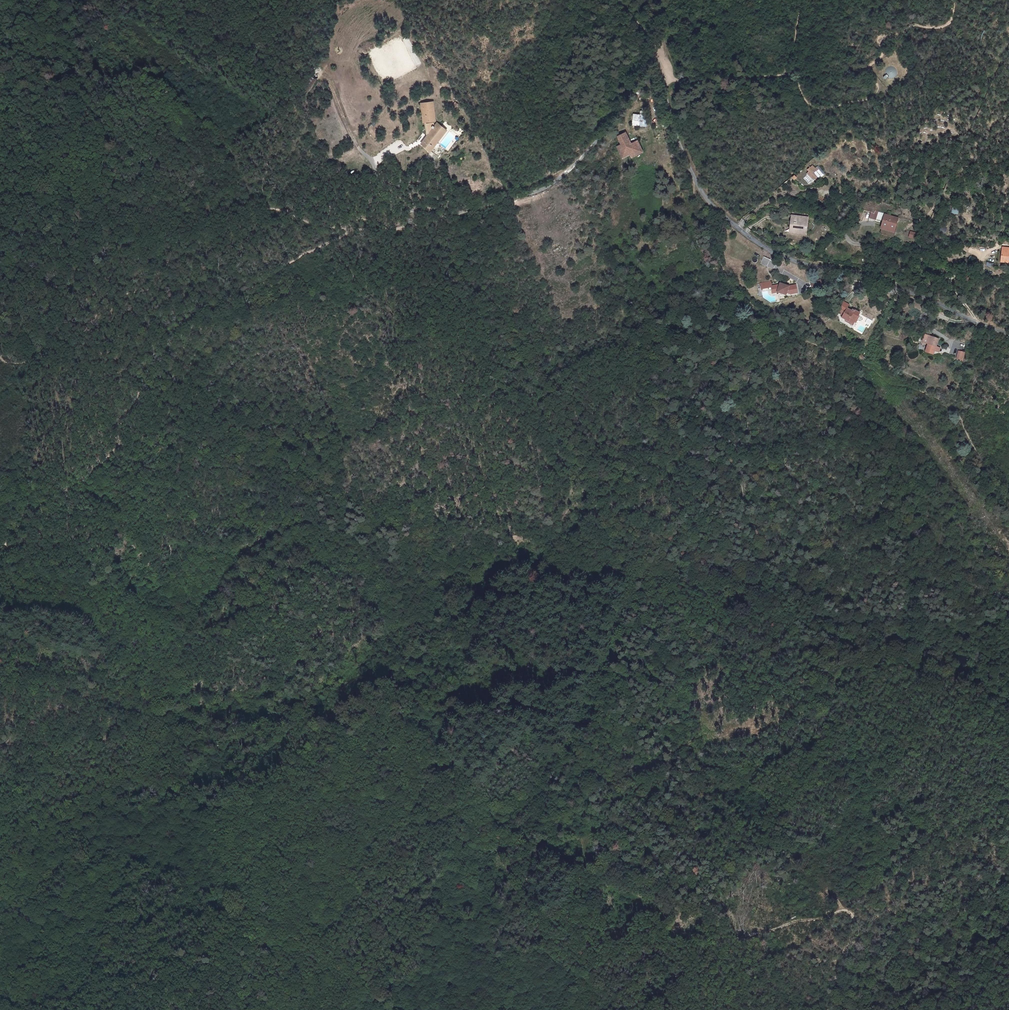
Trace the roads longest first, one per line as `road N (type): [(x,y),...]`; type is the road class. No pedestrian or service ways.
road 1 (track): [(0,562),(42,510),(86,482),(120,443),(159,354),(198,317),(355,223),(448,216),(555,181),(615,114),(656,50)]
road 2 (unclassified): [(1008,335),(854,272),(794,262),(733,227),(695,182),(666,98)]

